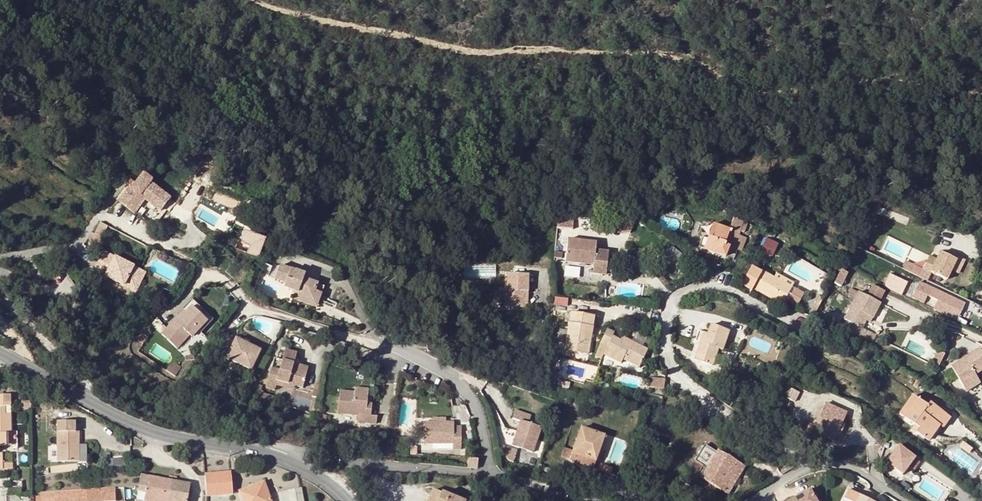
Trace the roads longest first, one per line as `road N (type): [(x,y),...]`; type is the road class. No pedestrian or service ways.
road 1 (track): [(981,82),(965,86),(853,62),(760,86),(670,48),(484,47),(289,15),(252,0)]
road 2 (residential): [(807,314),(783,317),(707,287),(679,293),(665,329),(684,379),(807,464)]
road 3 (residential): [(235,288),(266,310),(402,349),(449,374),(480,420),(489,474)]
road 4 (residential): [(285,460),(295,451),(489,474)]
road 5 (tertiary): [(156,431),(0,353)]
road 6 (tertiary): [(285,460),(156,431)]

